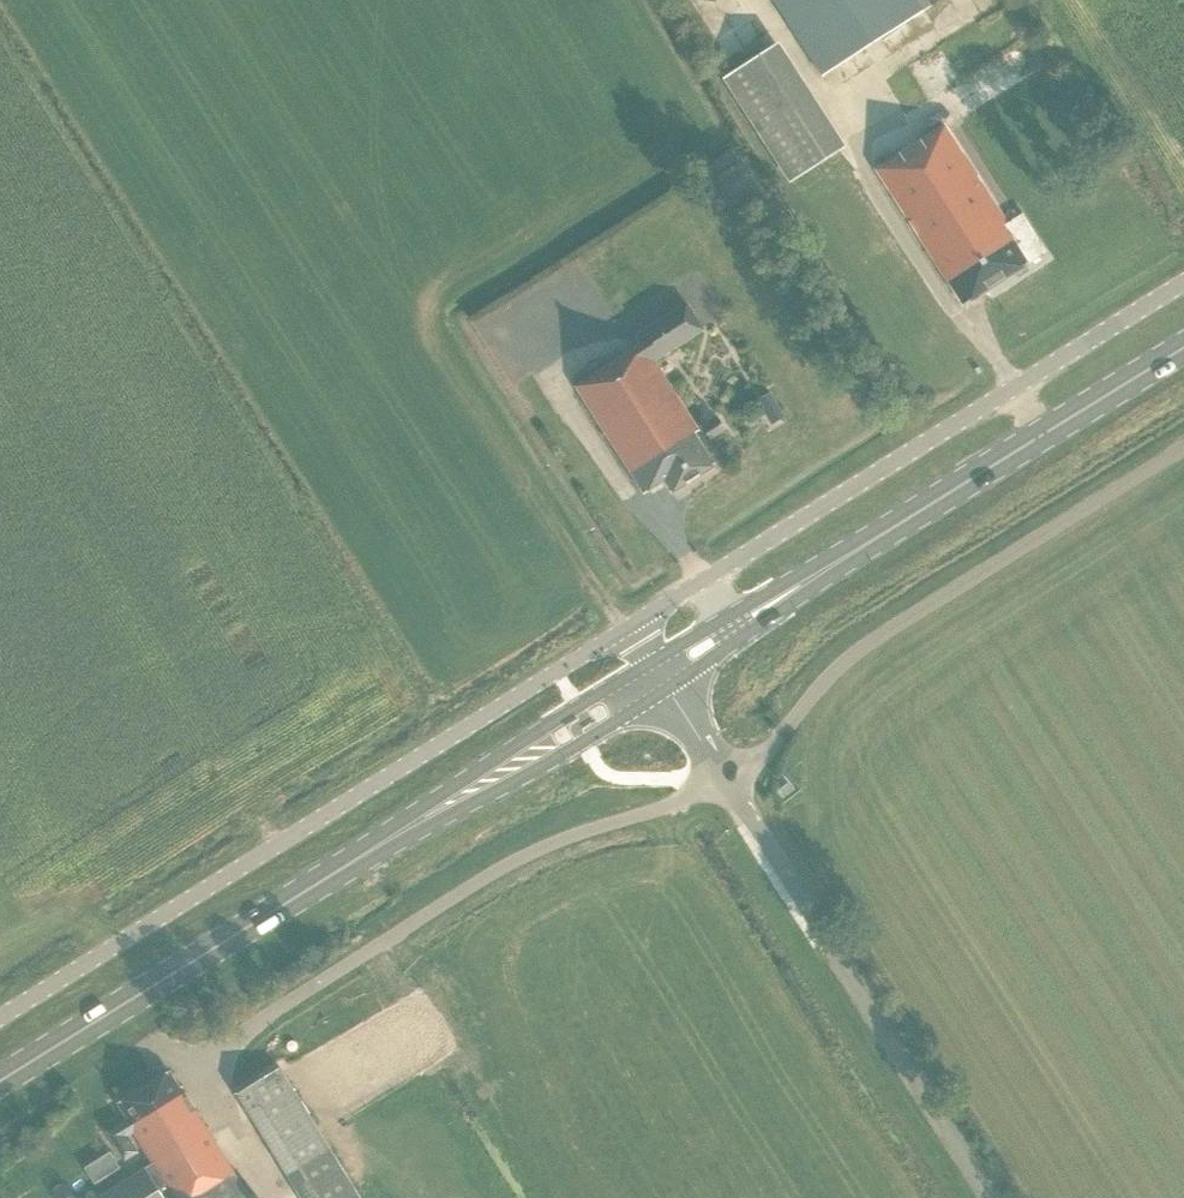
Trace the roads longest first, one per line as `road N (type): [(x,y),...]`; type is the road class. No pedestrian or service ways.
road 1 (unclassified): [(0,1021),(631,624)]
road 2 (unclassified): [(1183,285),(631,624)]
road 3 (unclassified): [(668,687),(992,1197)]
road 4 (primary): [(0,1079),(423,817)]
road 5 (primary): [(801,584),(1183,346)]
road 6 (primary): [(653,660),(433,799),(423,817)]
road 7 (primary): [(423,817),(445,816),(492,792),(668,687)]
road 8 (primary): [(668,687),(793,601),(801,584)]
road 9 (primary): [(801,584),(782,584),(653,660)]

